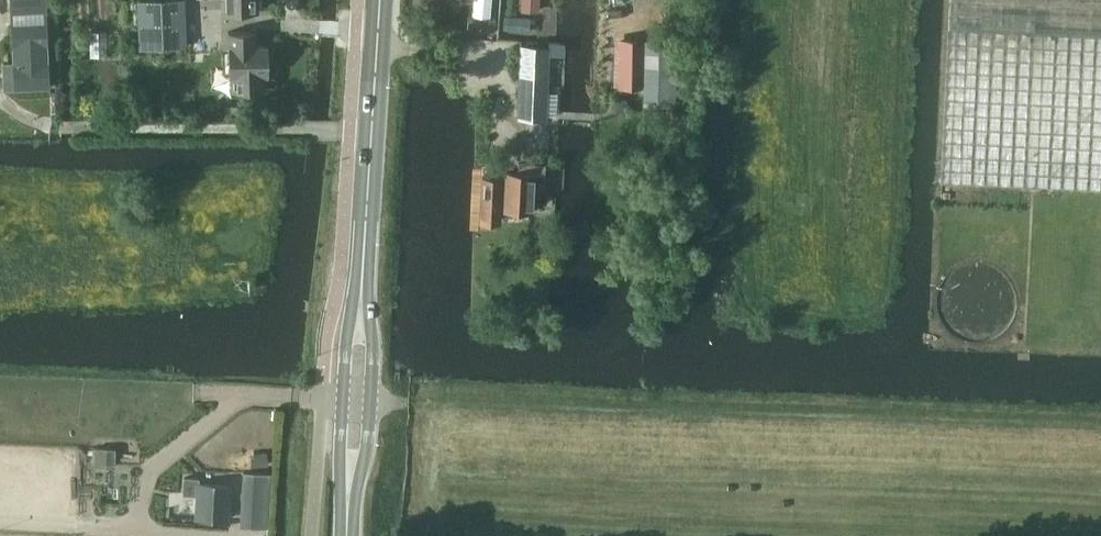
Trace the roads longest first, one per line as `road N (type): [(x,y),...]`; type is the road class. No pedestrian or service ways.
road 1 (primary): [(361,317),(379,0)]
road 2 (primary): [(350,481),(369,431),(374,362),(361,317)]
road 3 (primary): [(361,317),(343,363),(340,445),(350,481)]

